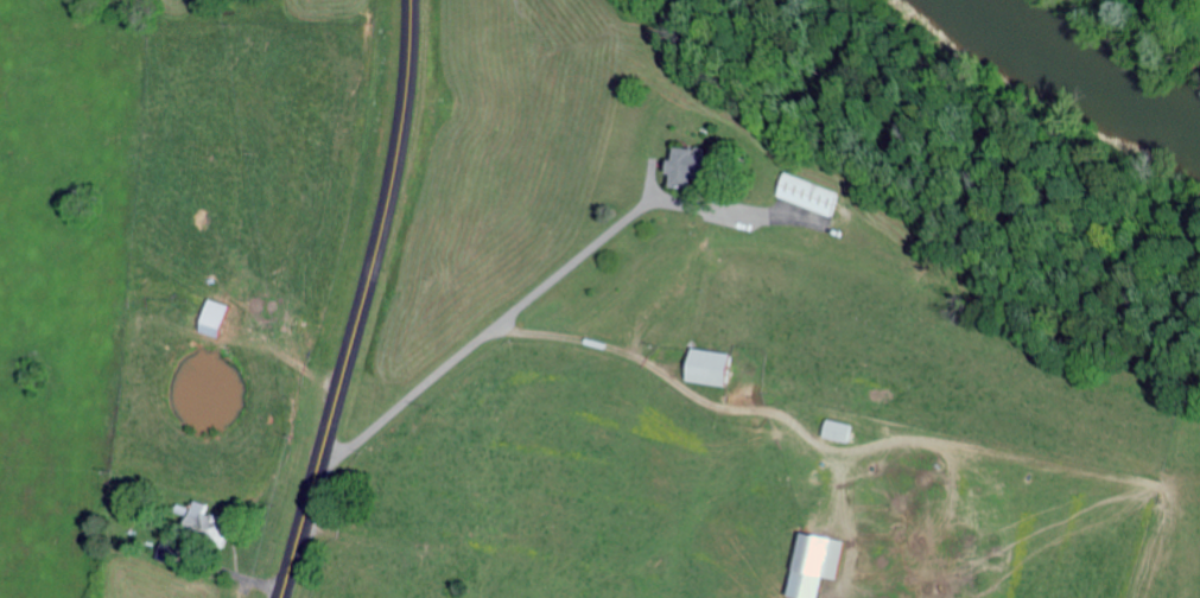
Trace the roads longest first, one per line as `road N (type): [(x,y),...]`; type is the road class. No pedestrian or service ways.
road 1 (primary): [(281,597),(387,216),(405,106),(408,0)]
road 2 (residential): [(335,403),(666,93)]

